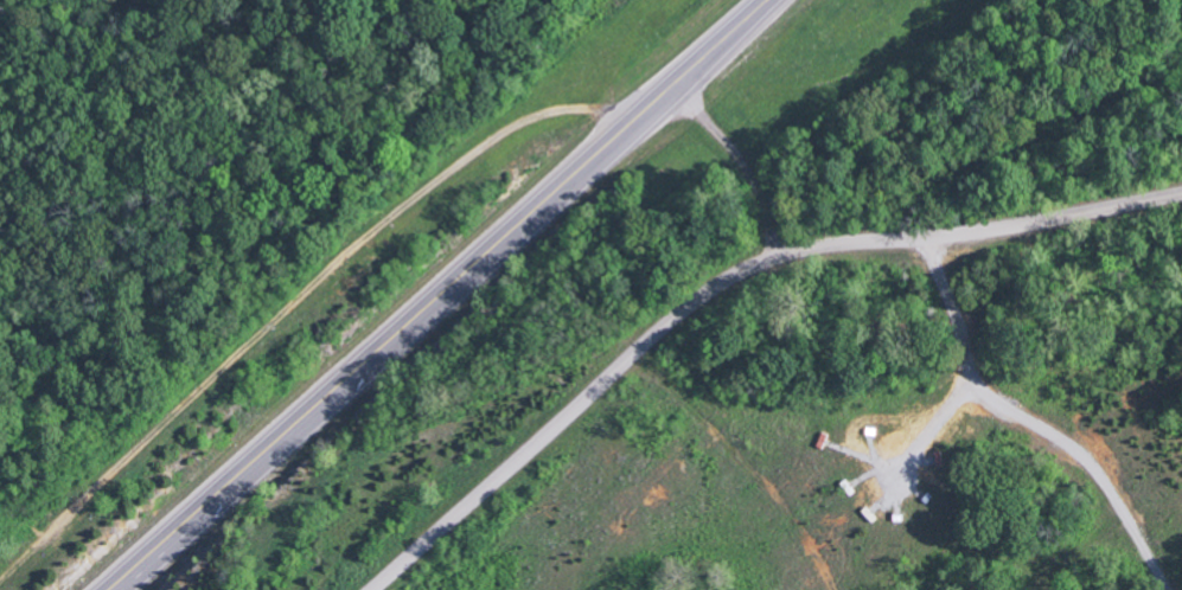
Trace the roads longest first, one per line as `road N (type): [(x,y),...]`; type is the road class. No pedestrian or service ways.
road 1 (residential): [(1181,193),(983,233),(818,250),(740,276),(669,323),(374,589)]
road 2 (primary): [(771,0),(106,589)]
road 3 (residential): [(676,85),(758,180),(782,258)]

